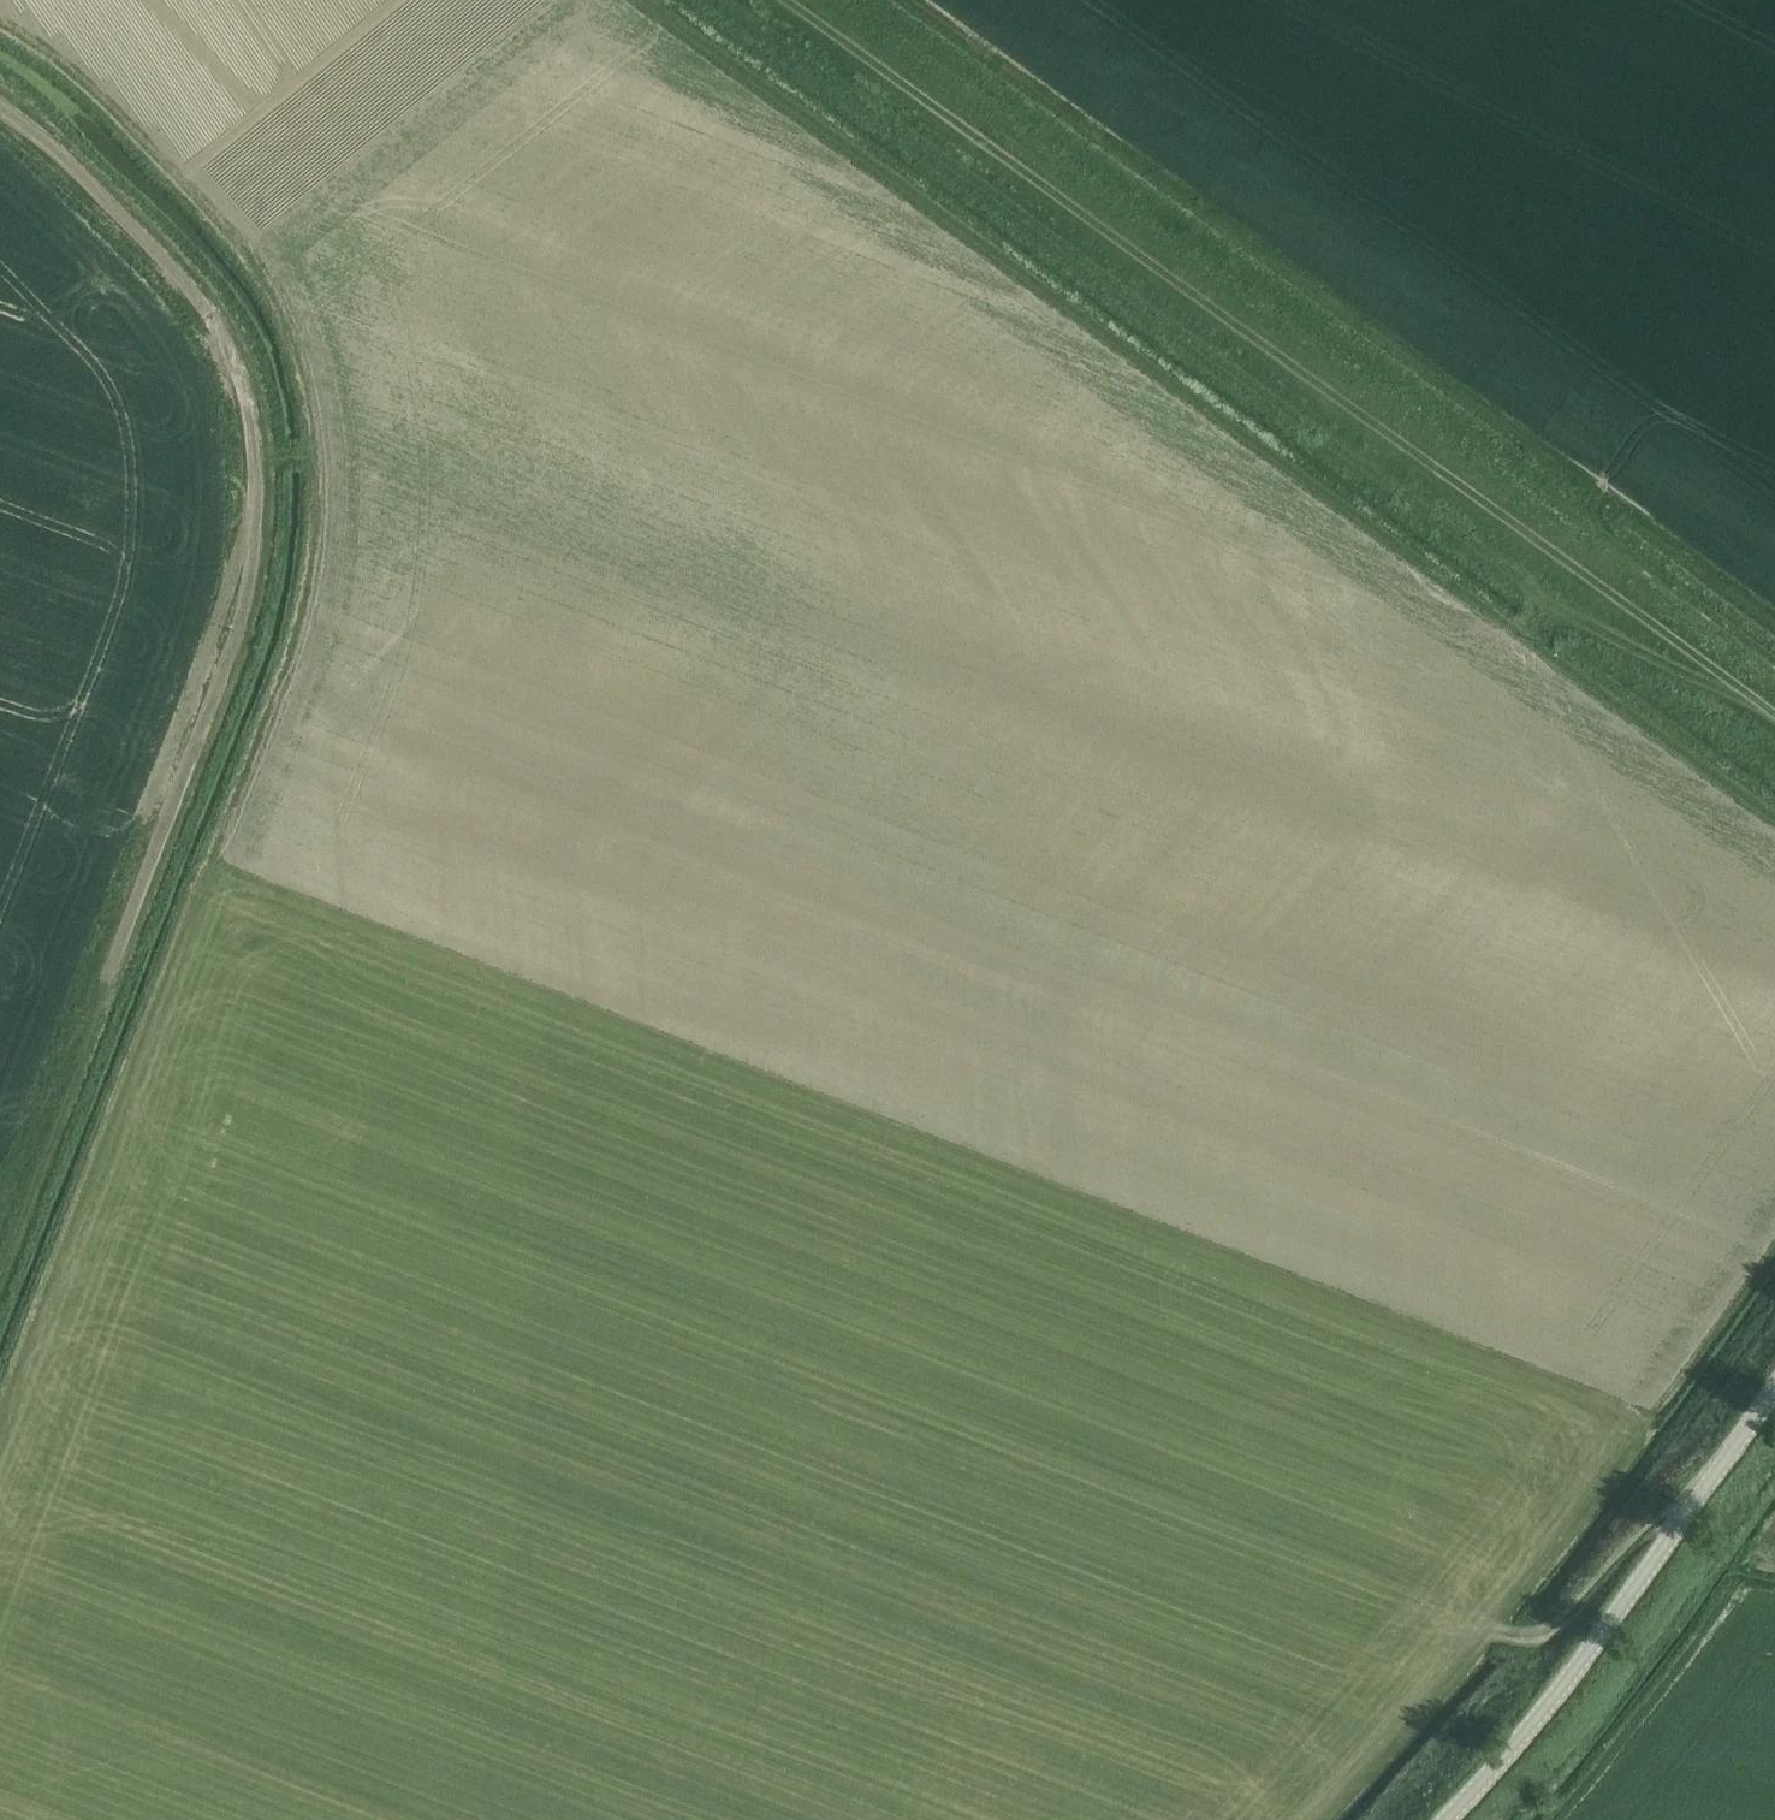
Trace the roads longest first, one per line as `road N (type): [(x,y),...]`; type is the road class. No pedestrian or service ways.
road 1 (track): [(802,0),(1774,713)]
road 2 (unclassified): [(1443,1819),(1577,1667),(1774,1390)]

